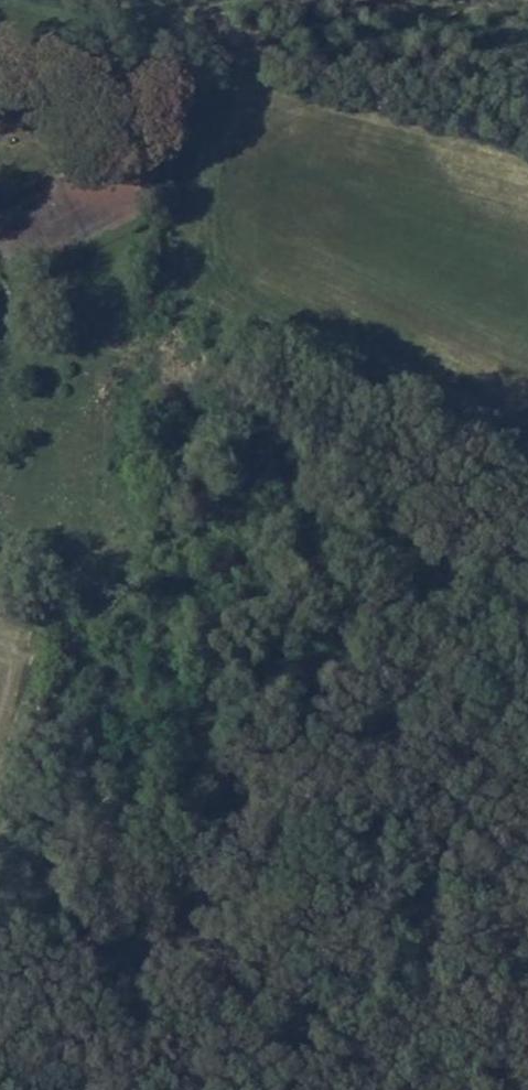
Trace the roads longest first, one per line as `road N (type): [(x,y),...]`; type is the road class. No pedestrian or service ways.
road 1 (track): [(131,0),(169,11),(215,43),(227,78),(190,227),(198,271),(232,304),(527,452)]

